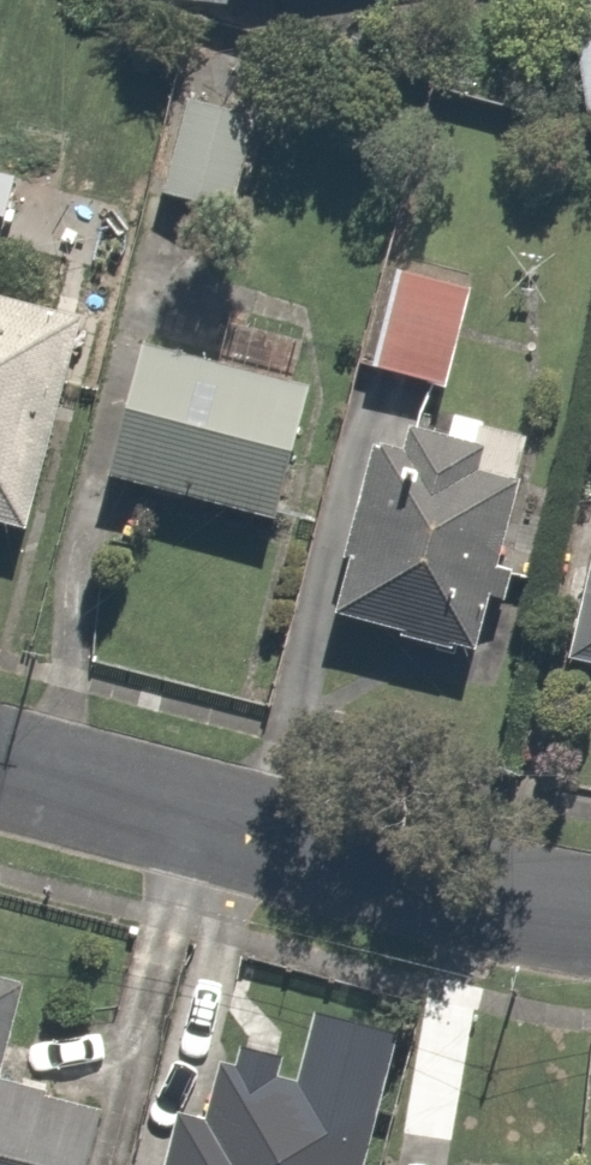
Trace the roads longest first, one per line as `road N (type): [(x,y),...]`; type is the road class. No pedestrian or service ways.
road 1 (residential): [(0,770),(590,918)]

